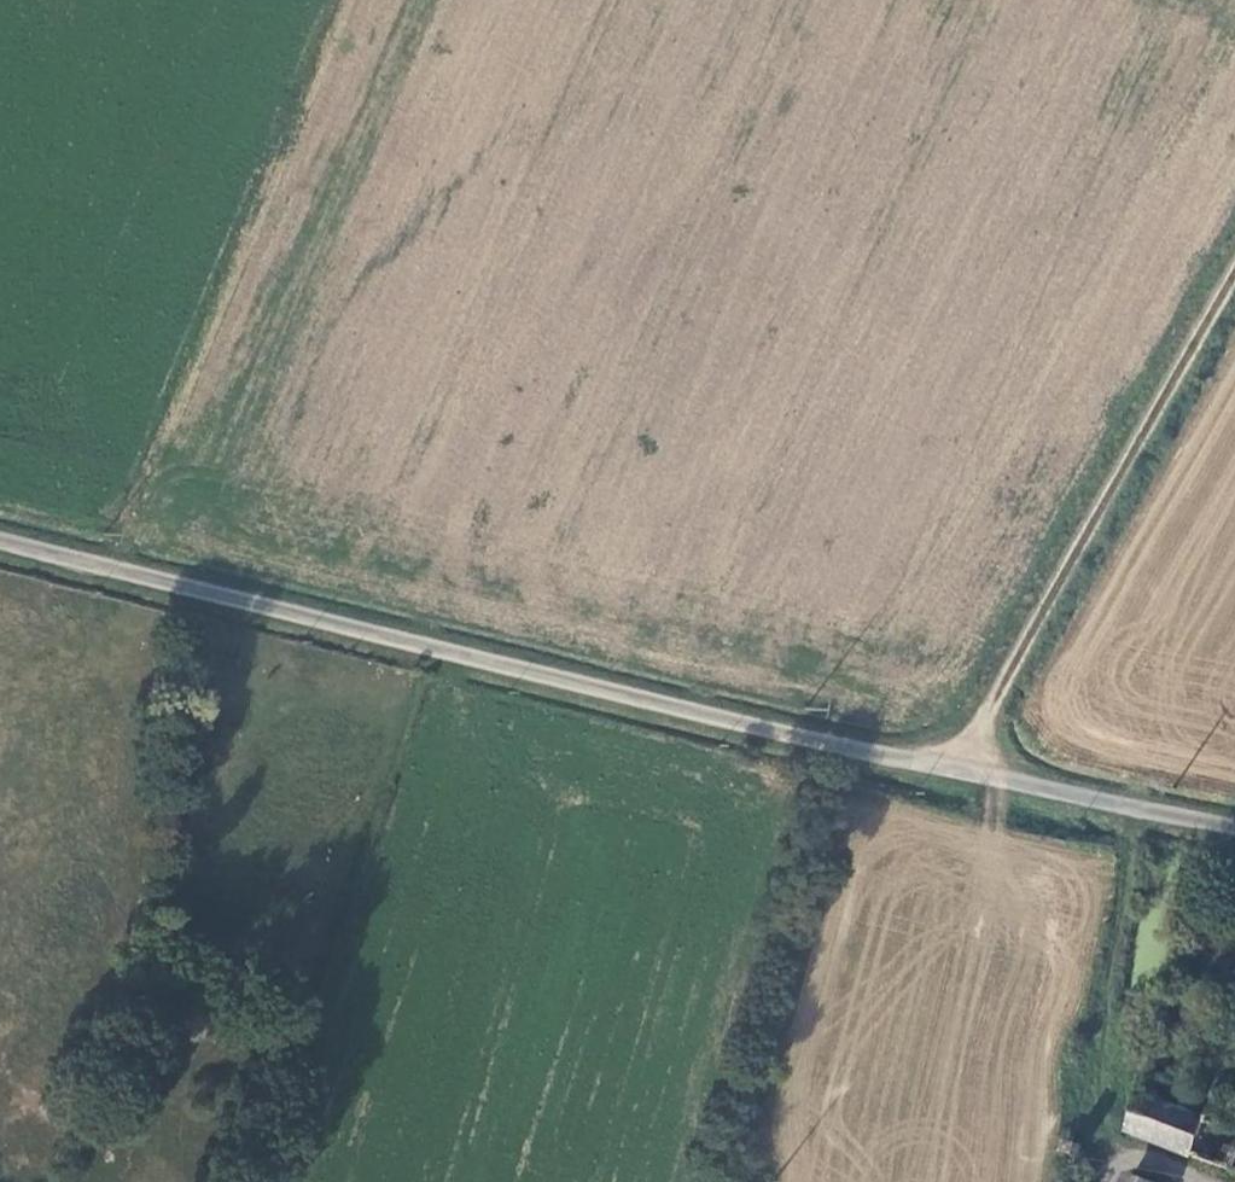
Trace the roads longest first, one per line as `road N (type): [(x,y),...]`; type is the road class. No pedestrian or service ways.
road 1 (unclassified): [(0,538),(608,691),(1234,827)]
road 2 (track): [(949,766),(1234,267)]

